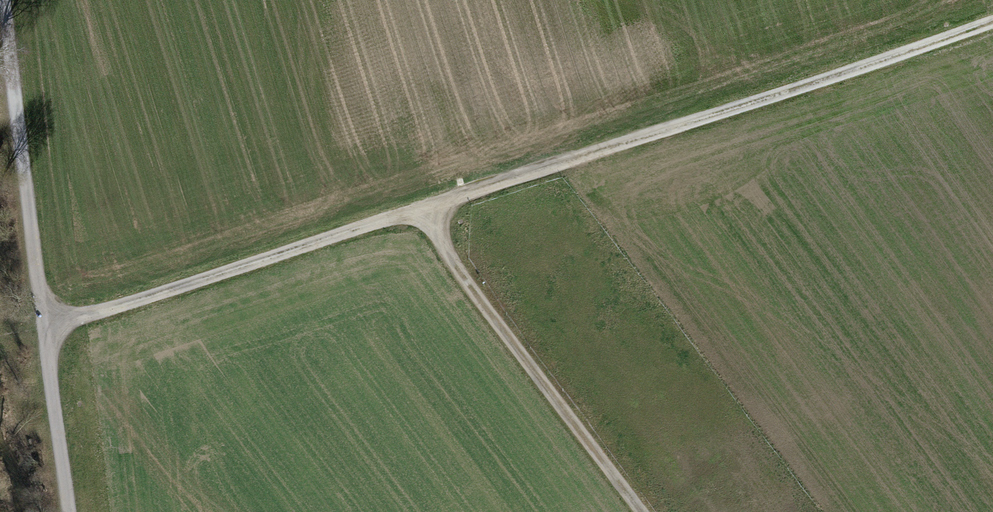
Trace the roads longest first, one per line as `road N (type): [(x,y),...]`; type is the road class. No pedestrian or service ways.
road 1 (track): [(62,313),(412,210),(992,19)]
road 2 (track): [(25,0),(78,511)]
road 3 (track): [(412,210),(639,511)]

